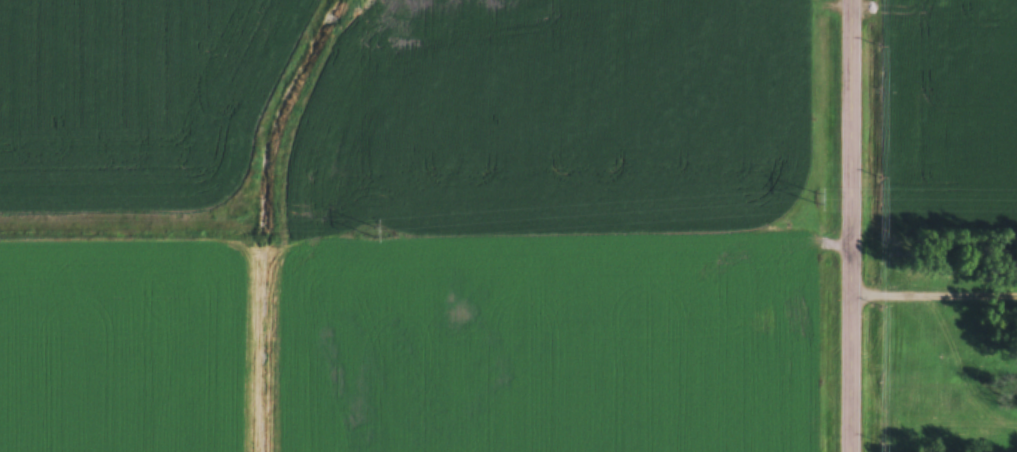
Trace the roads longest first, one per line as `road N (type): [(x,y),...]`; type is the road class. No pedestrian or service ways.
road 1 (tertiary): [(852,451),(853,0)]

